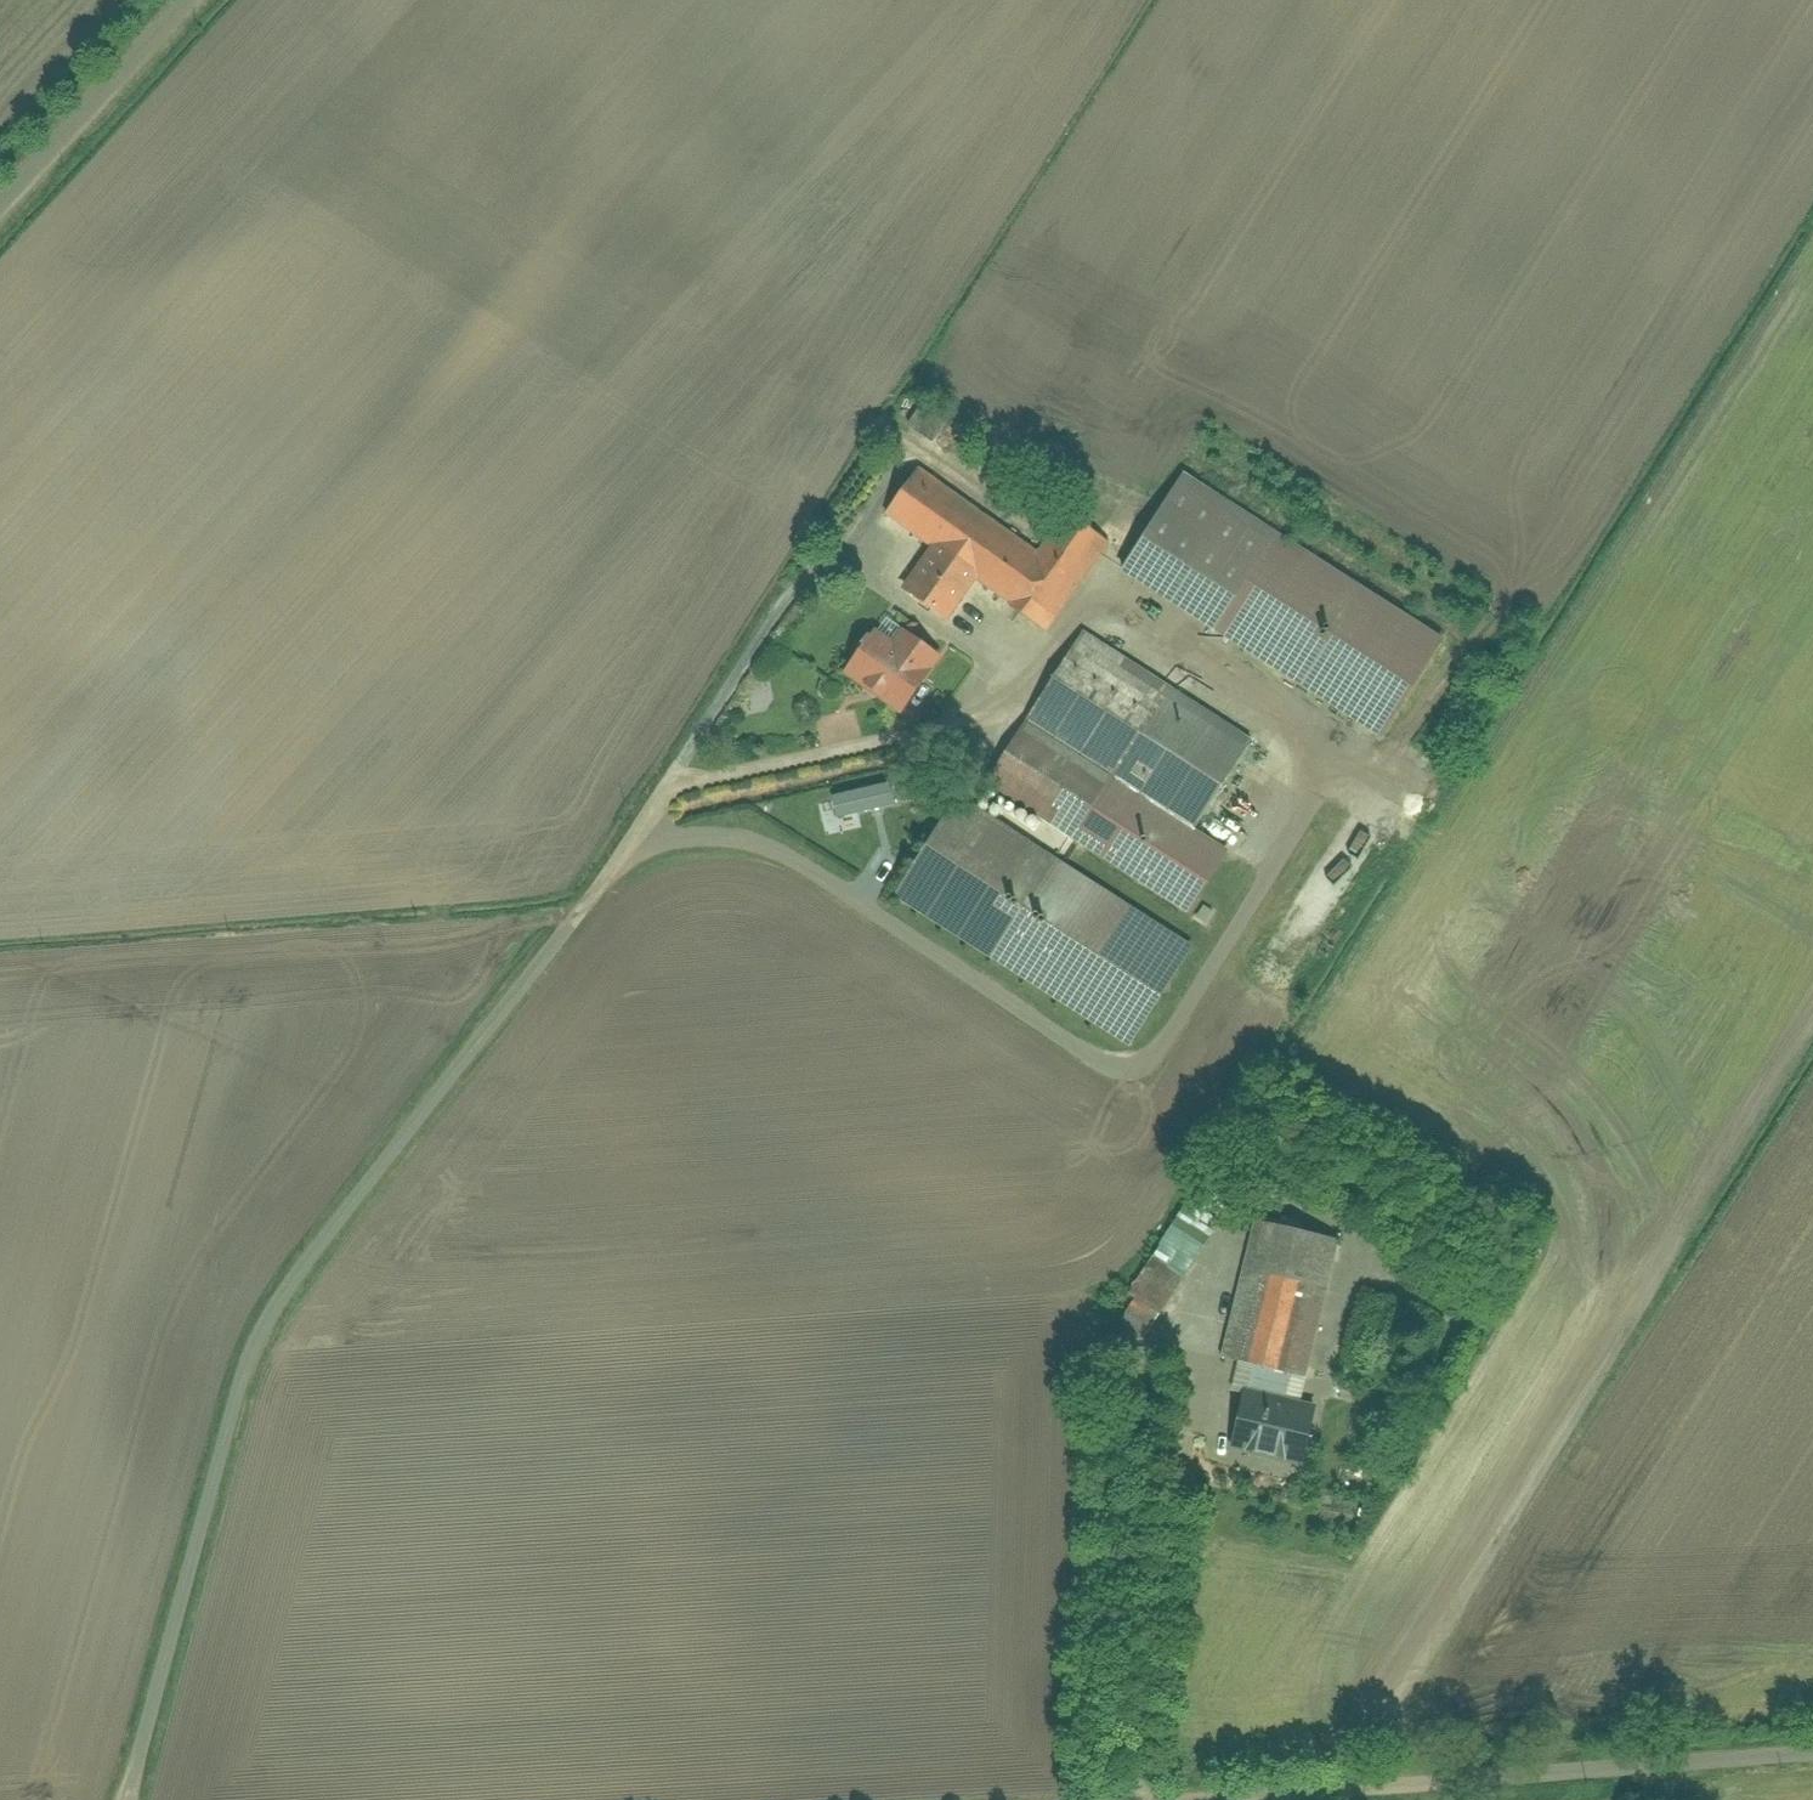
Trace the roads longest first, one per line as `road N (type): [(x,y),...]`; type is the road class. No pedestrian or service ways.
road 1 (unclassified): [(988,1799),(1812,1748)]
road 2 (unclassified): [(190,0),(0,207)]

